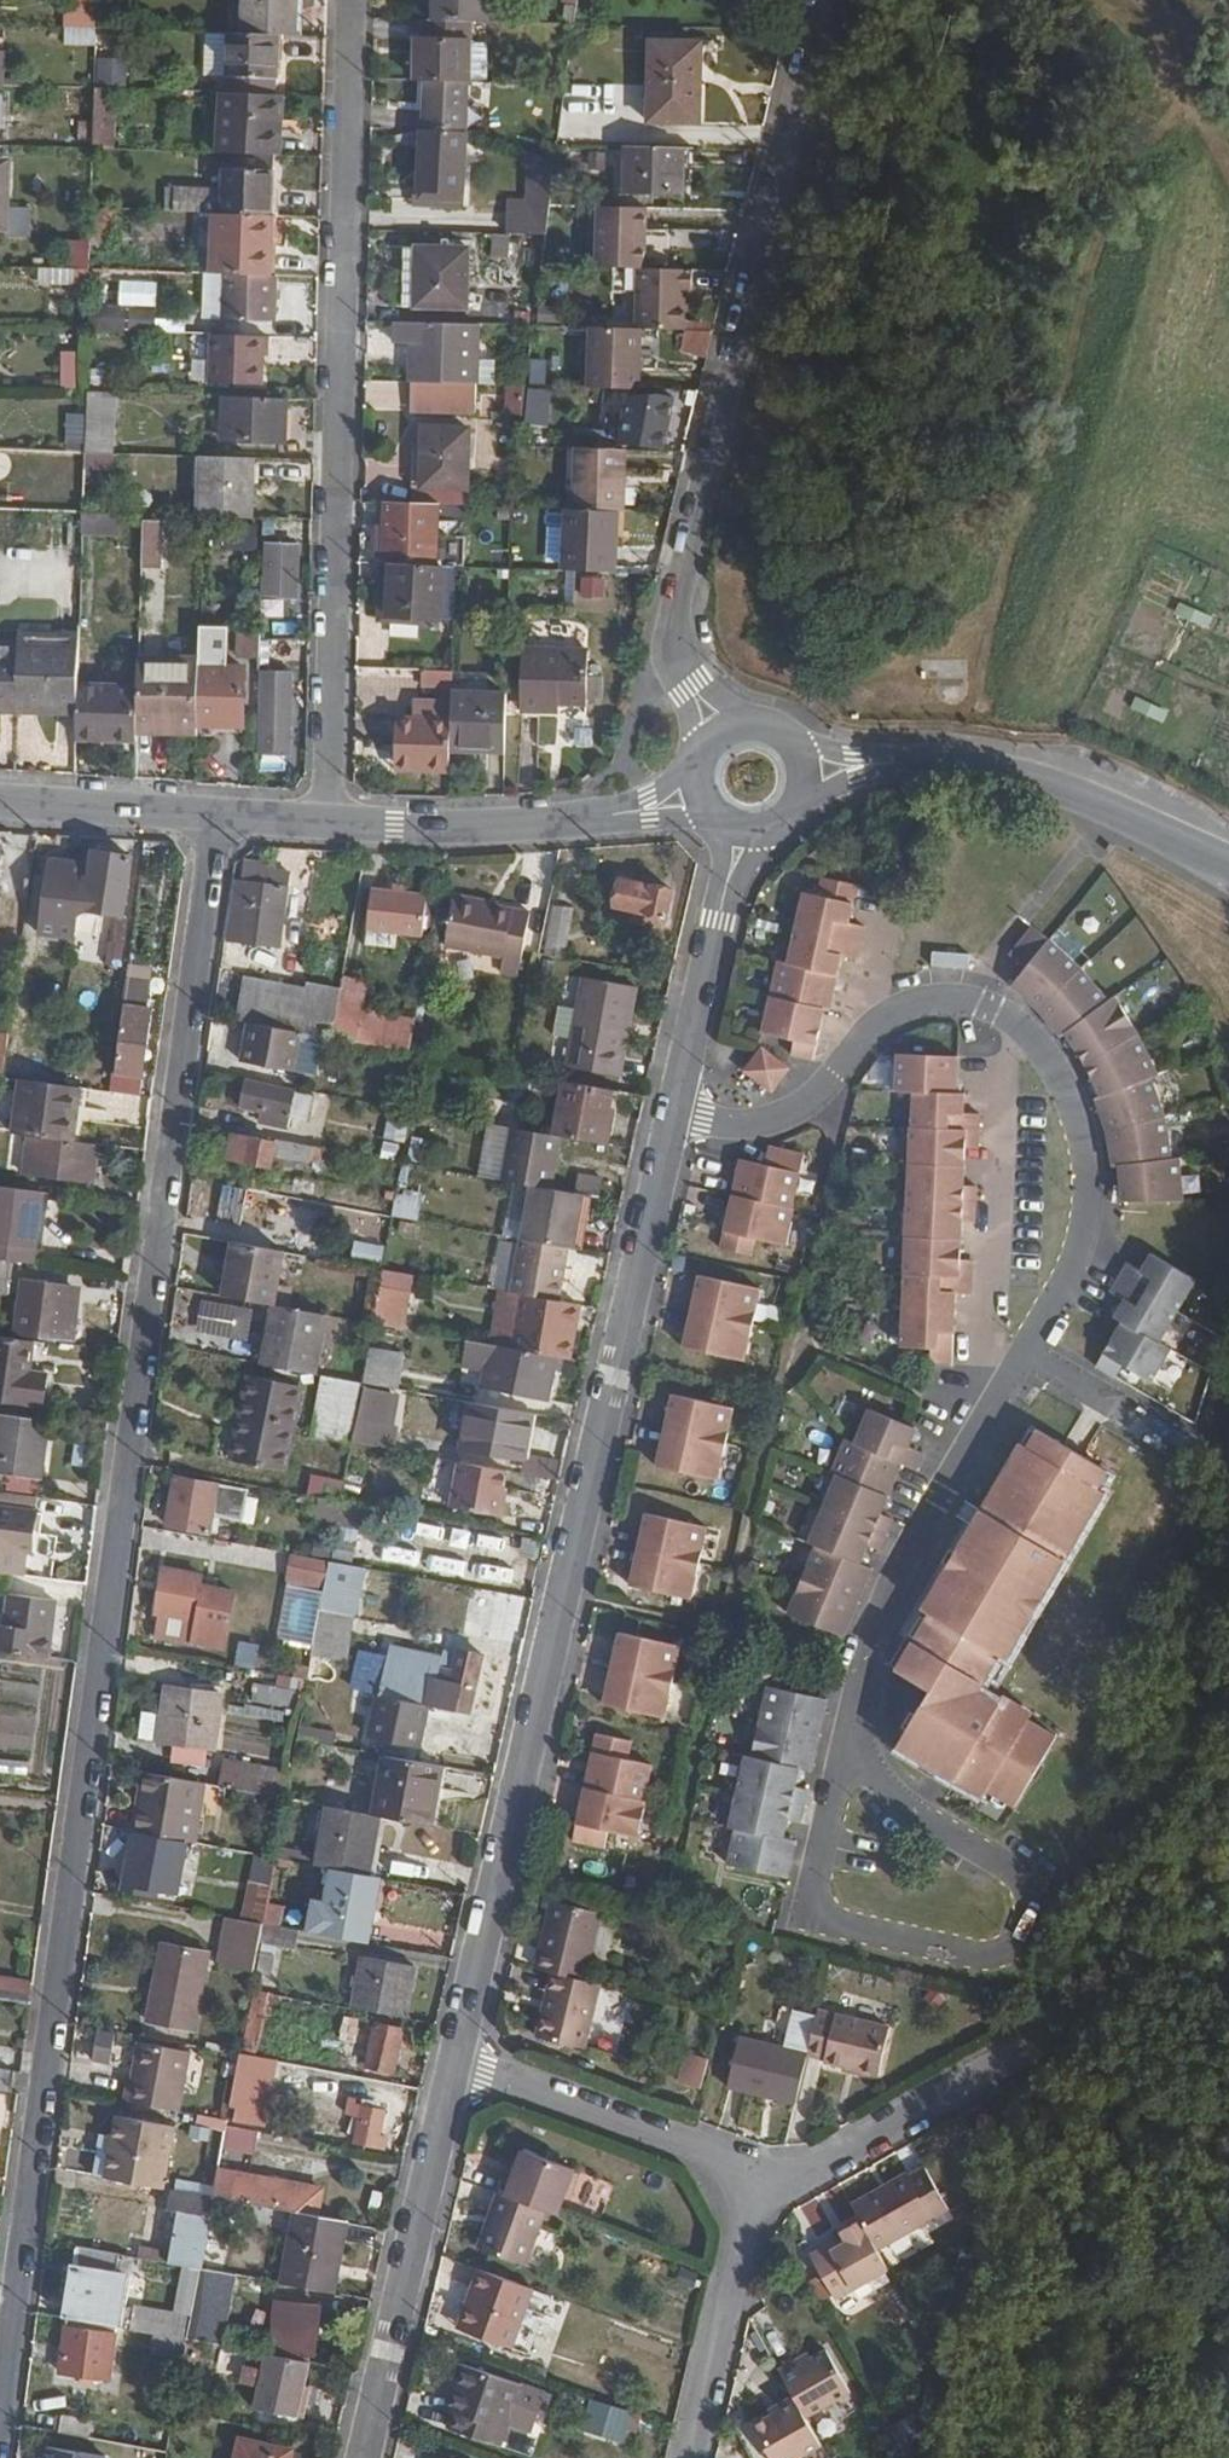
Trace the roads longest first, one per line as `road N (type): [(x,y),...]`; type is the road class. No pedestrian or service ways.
road 1 (residential): [(215,816),(0,2414)]
road 2 (unclassified): [(459,2051),(674,1110)]
road 3 (residential): [(353,0),(327,824)]
road 4 (residential): [(1037,1349),(1083,1271),(1093,1211),(1091,1146),(1072,1085),(1041,1038),(1007,1011),(964,999),(910,1003),(866,1037),(794,1118),(754,1131),(674,1110)]
road 5 (unclassified): [(820,0),(671,624),(690,684)]
road 6 (residential): [(863,1794),(865,1668),(902,1569),(1037,1349)]
road 7 (residential): [(863,1794),(824,1896),(824,1934),(854,1953),(1022,1988),(1048,1954),(1052,1927),(1030,1889)]
road 8 (unclassified): [(364,2457),(459,2051)]
road 9 (tertiary): [(1228,863),(1062,790),(978,767),(890,764)]
road 10 (unclassified): [(459,2051),(698,2141),(747,2208)]
road 11 (unclassified): [(747,2208),(1033,2046)]
road 12 (tertiary): [(327,824),(504,823),(646,809)]
road 13 (unclassified): [(747,2208),(690,2457)]
road 14 (tertiary): [(0,801),(215,816)]
road 15 (unclassified): [(674,1110),(718,921)]
road 16 (residential): [(1030,1889),(863,1794)]
road 17 (residential): [(1169,1435),(1037,1349)]

